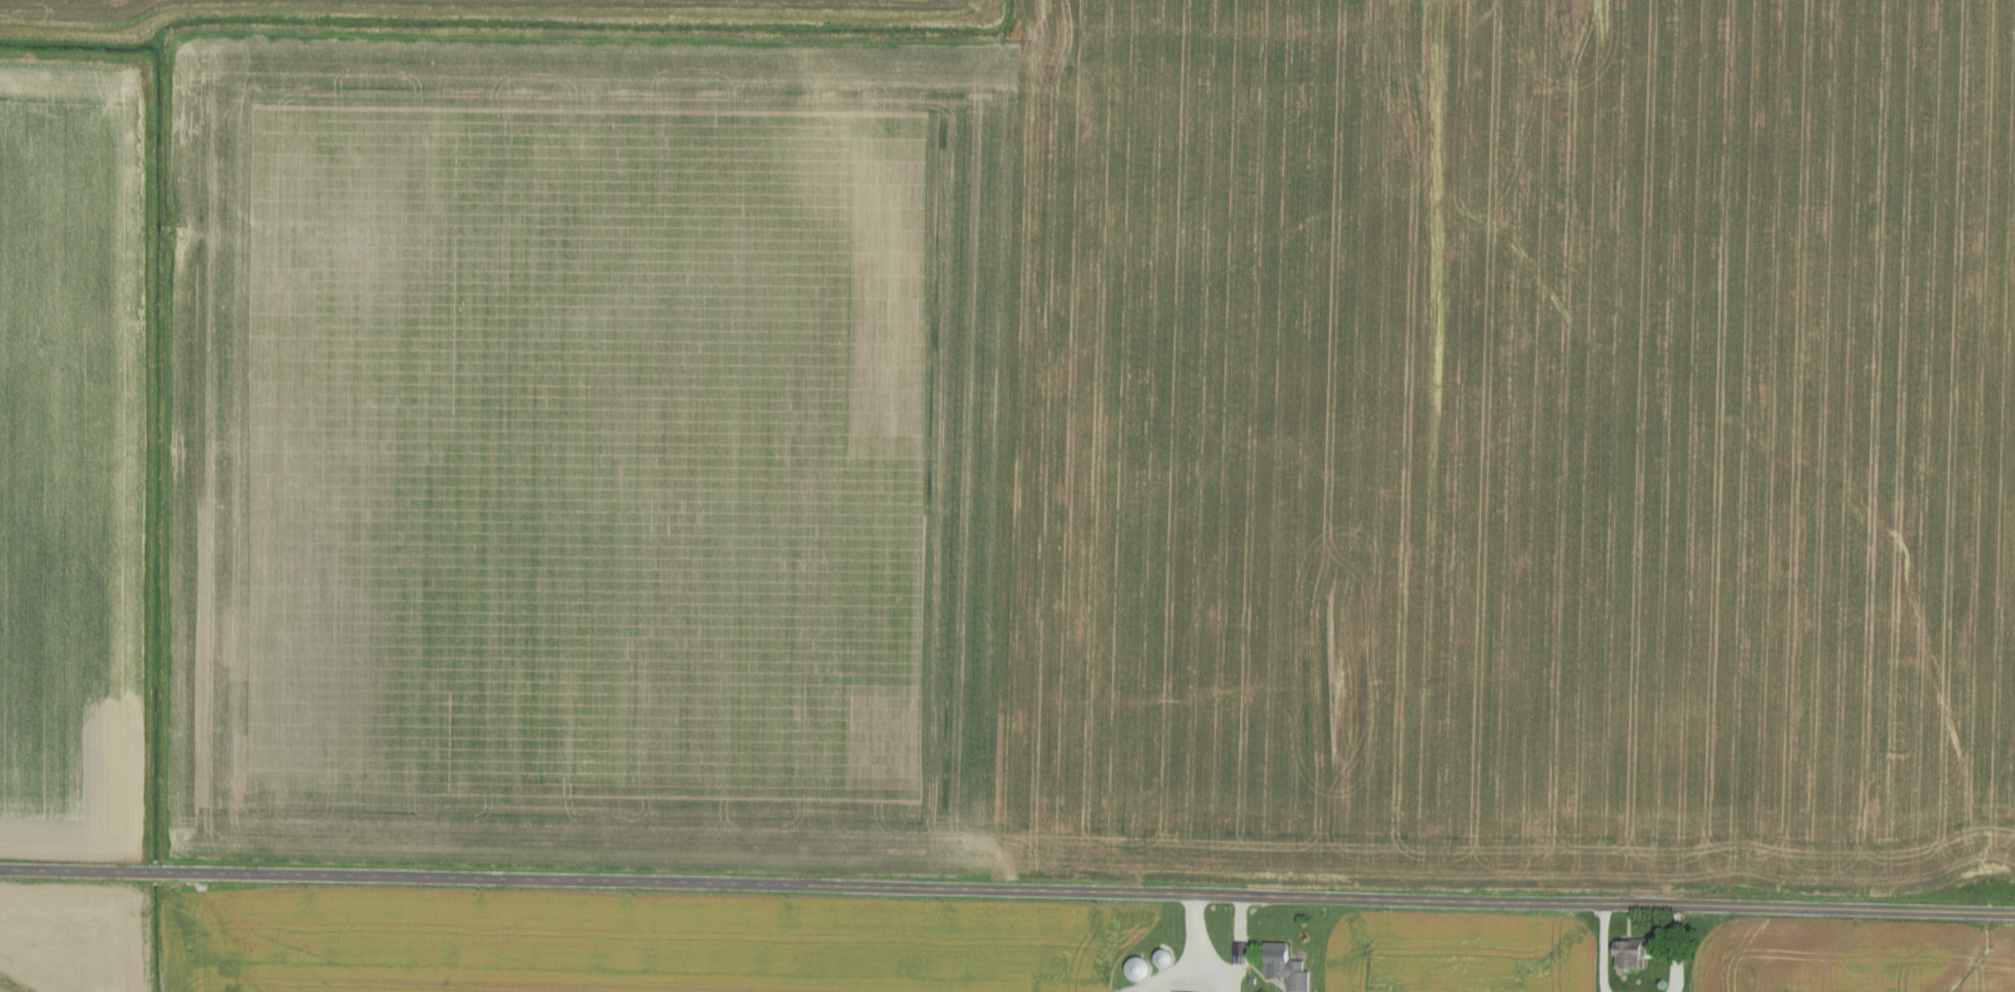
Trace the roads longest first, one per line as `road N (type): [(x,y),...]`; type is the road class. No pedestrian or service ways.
road 1 (residential): [(2014,911),(0,867)]

